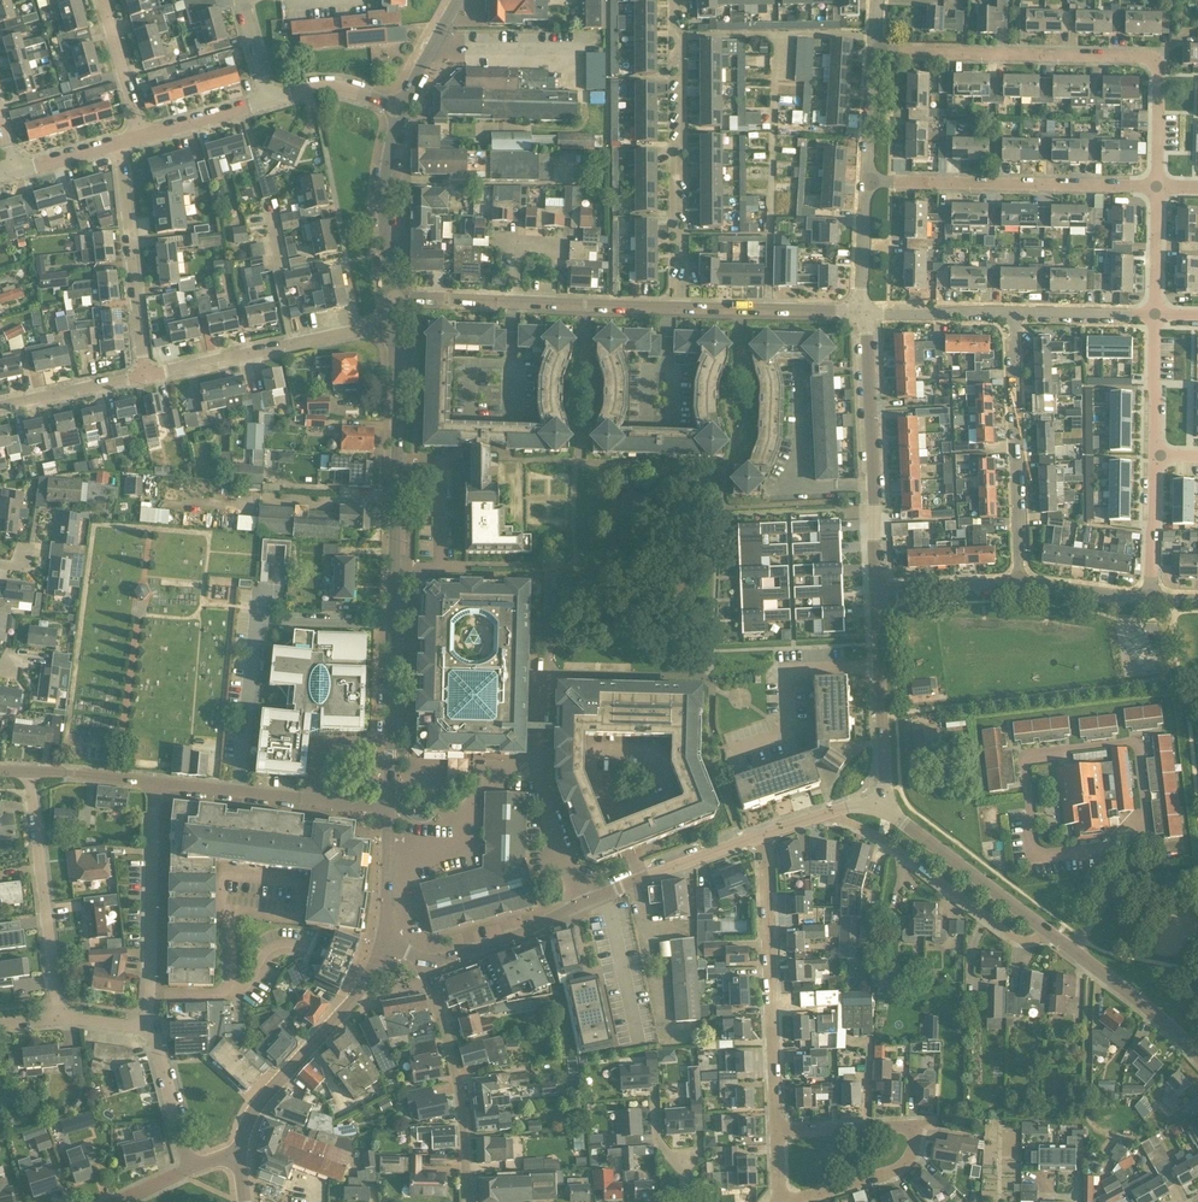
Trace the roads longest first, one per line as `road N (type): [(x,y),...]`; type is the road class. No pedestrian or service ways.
road 1 (tertiary): [(389,808),(397,392),(388,325)]
road 2 (residential): [(1157,186),(1155,63),(872,50)]
road 3 (residential): [(673,0),(681,35),(683,142),(670,199),(681,308)]
road 4 (residential): [(777,1130),(758,836)]
road 5 (residential): [(1157,186),(864,179)]
road 6 (residential): [(876,590),(863,313)]
road 7 (residential): [(1023,588),(1017,313)]
road 8 (tertiary): [(239,1157),(253,1110),(354,1000),(383,943)]
road 9 (residential): [(1045,931),(1037,941),(1017,940),(832,811)]
road 10 (residential): [(144,376),(388,325)]
road 11 (residential): [(151,1030),(154,782)]
road 12 (residential): [(59,1018),(30,772)]
road 13 (residential): [(467,1201),(458,1081),(423,961)]
road 14 (residential): [(389,808),(154,782)]
road 15 (residential): [(144,376),(121,144)]
road 16 (residential): [(881,810),(876,590)]
road 17 (residential): [(881,810),(1045,931)]
road 18 (residential): [(1045,931),(1197,1060)]
road 19 (tertiary): [(390,298),(385,182),(400,108)]
road 20 (residential): [(582,903),(758,836)]
road 21 (residential): [(681,308),(863,313)]
road 22 (residential): [(423,961),(496,943),(582,903)]
road 23 (residential): [(515,302),(681,308)]
road 24 (residential): [(788,1201),(898,1168),(912,1154),(917,1125)]
road 25 (residential): [(1017,313),(863,313)]
road 26 (residential): [(0,406),(144,376)]
road 27 (residential): [(1023,588),(876,590)]
road 28 (residential): [(1153,601),(1156,455)]
road 29 (residential): [(151,1030),(189,1168)]
road 30 (residential): [(104,0),(141,138)]
road 31 (residential): [(1156,455),(1156,314)]
road 32 (residential): [(917,1125),(777,1130)]
road 33 (residential): [(1156,314),(1017,313)]
road 34 (residential): [(269,102),(329,88),(400,108)]
road 35 (tertiary): [(383,943),(389,808)]
road 36 (residential): [(863,313),(864,179)]
road 37 (residential): [(141,138),(269,102)]
road 38 (residential): [(1153,601),(1023,588)]
road 39 (residential): [(864,179),(872,50)]
road 40 (residential): [(1156,314),(1157,186)]
road 41 (residential): [(390,298),(515,302)]
road 42 (residential): [(154,782),(30,772)]
road 43 (residential): [(541,786),(582,903)]
road 44 (tertiary): [(400,108),(457,0)]

